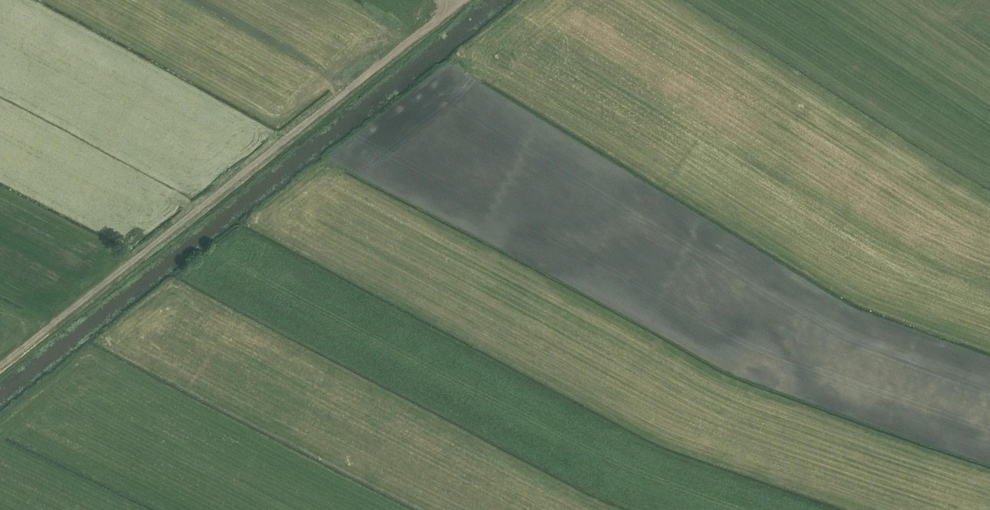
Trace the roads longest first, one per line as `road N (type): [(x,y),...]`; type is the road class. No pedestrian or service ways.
road 1 (track): [(0,365),(452,7)]

